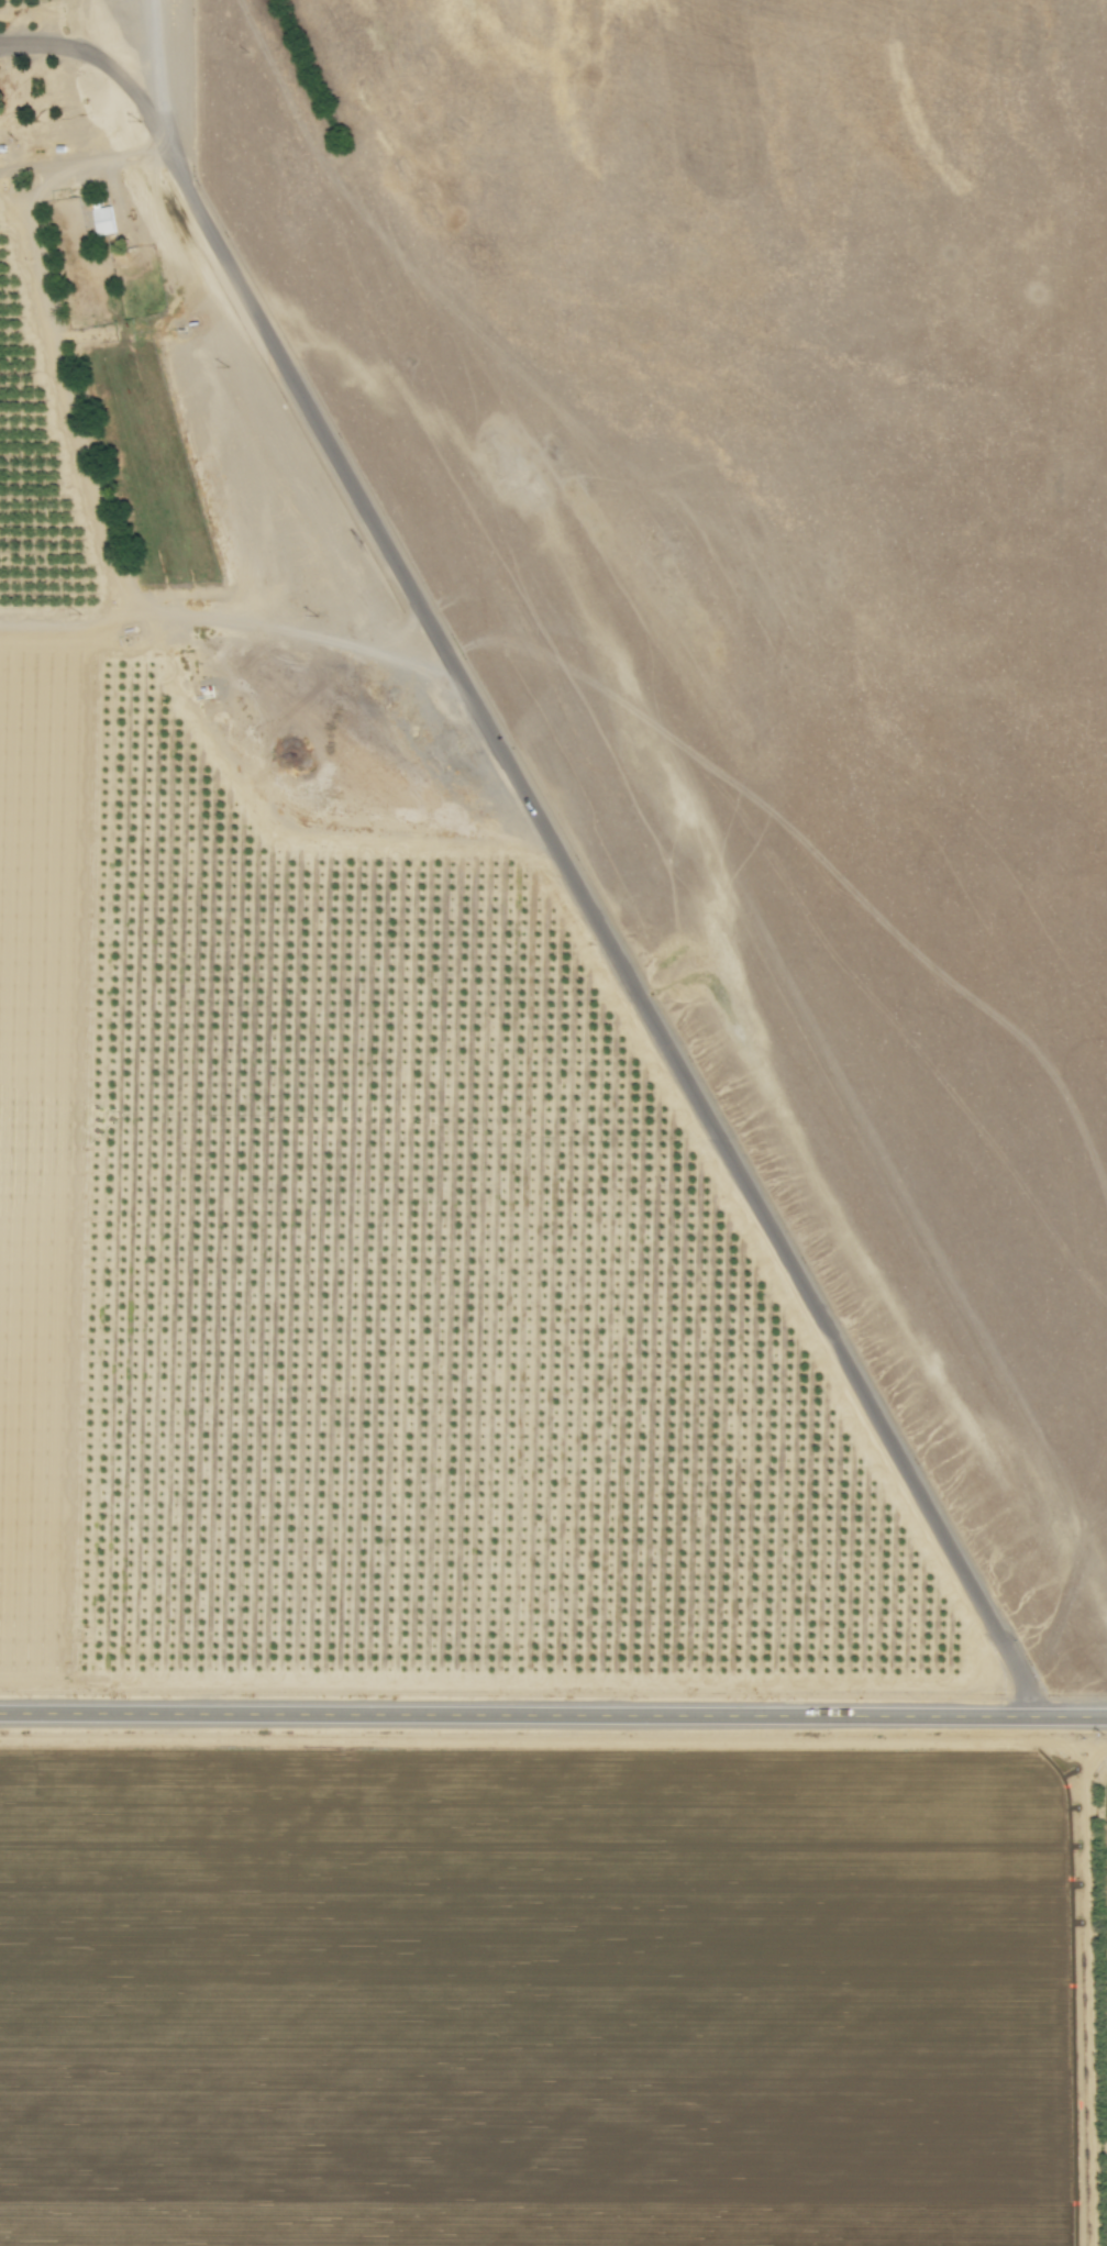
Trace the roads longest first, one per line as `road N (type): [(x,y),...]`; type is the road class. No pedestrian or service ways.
road 1 (tertiary): [(0,1716),(1106,1719)]

